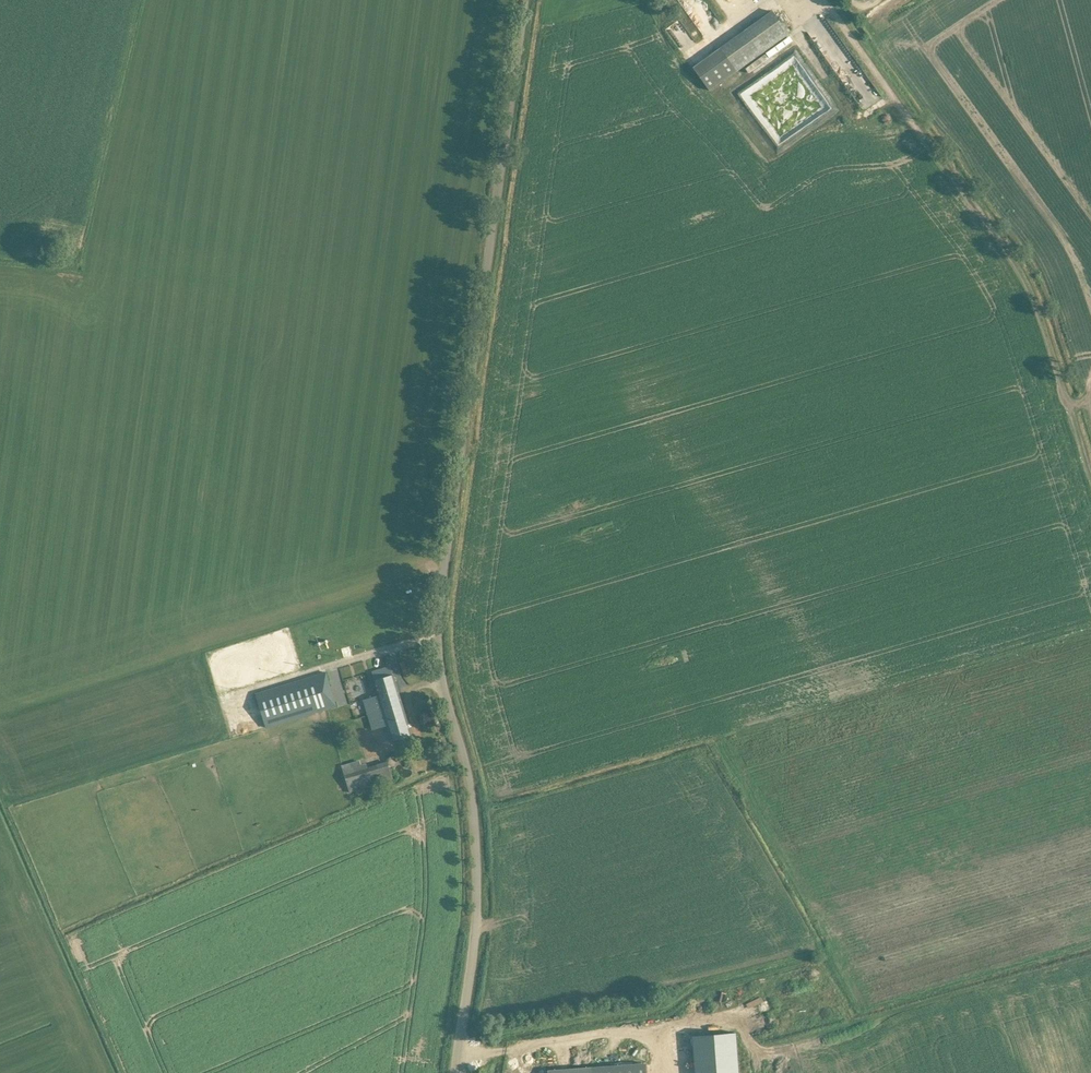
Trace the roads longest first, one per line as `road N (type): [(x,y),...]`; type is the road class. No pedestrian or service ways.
road 1 (unclassified): [(456,1072),(476,847),(439,667),(443,589),(527,0)]

